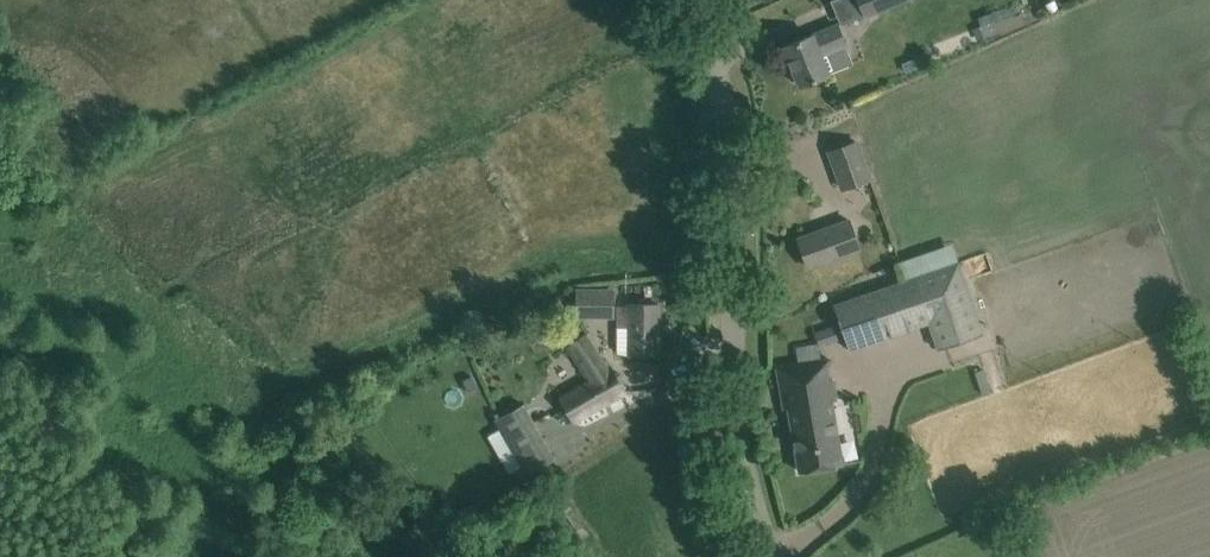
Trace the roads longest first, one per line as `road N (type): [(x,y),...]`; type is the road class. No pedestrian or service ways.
road 1 (unclassified): [(770,556),(737,400),(734,160),(722,92),(683,0)]

